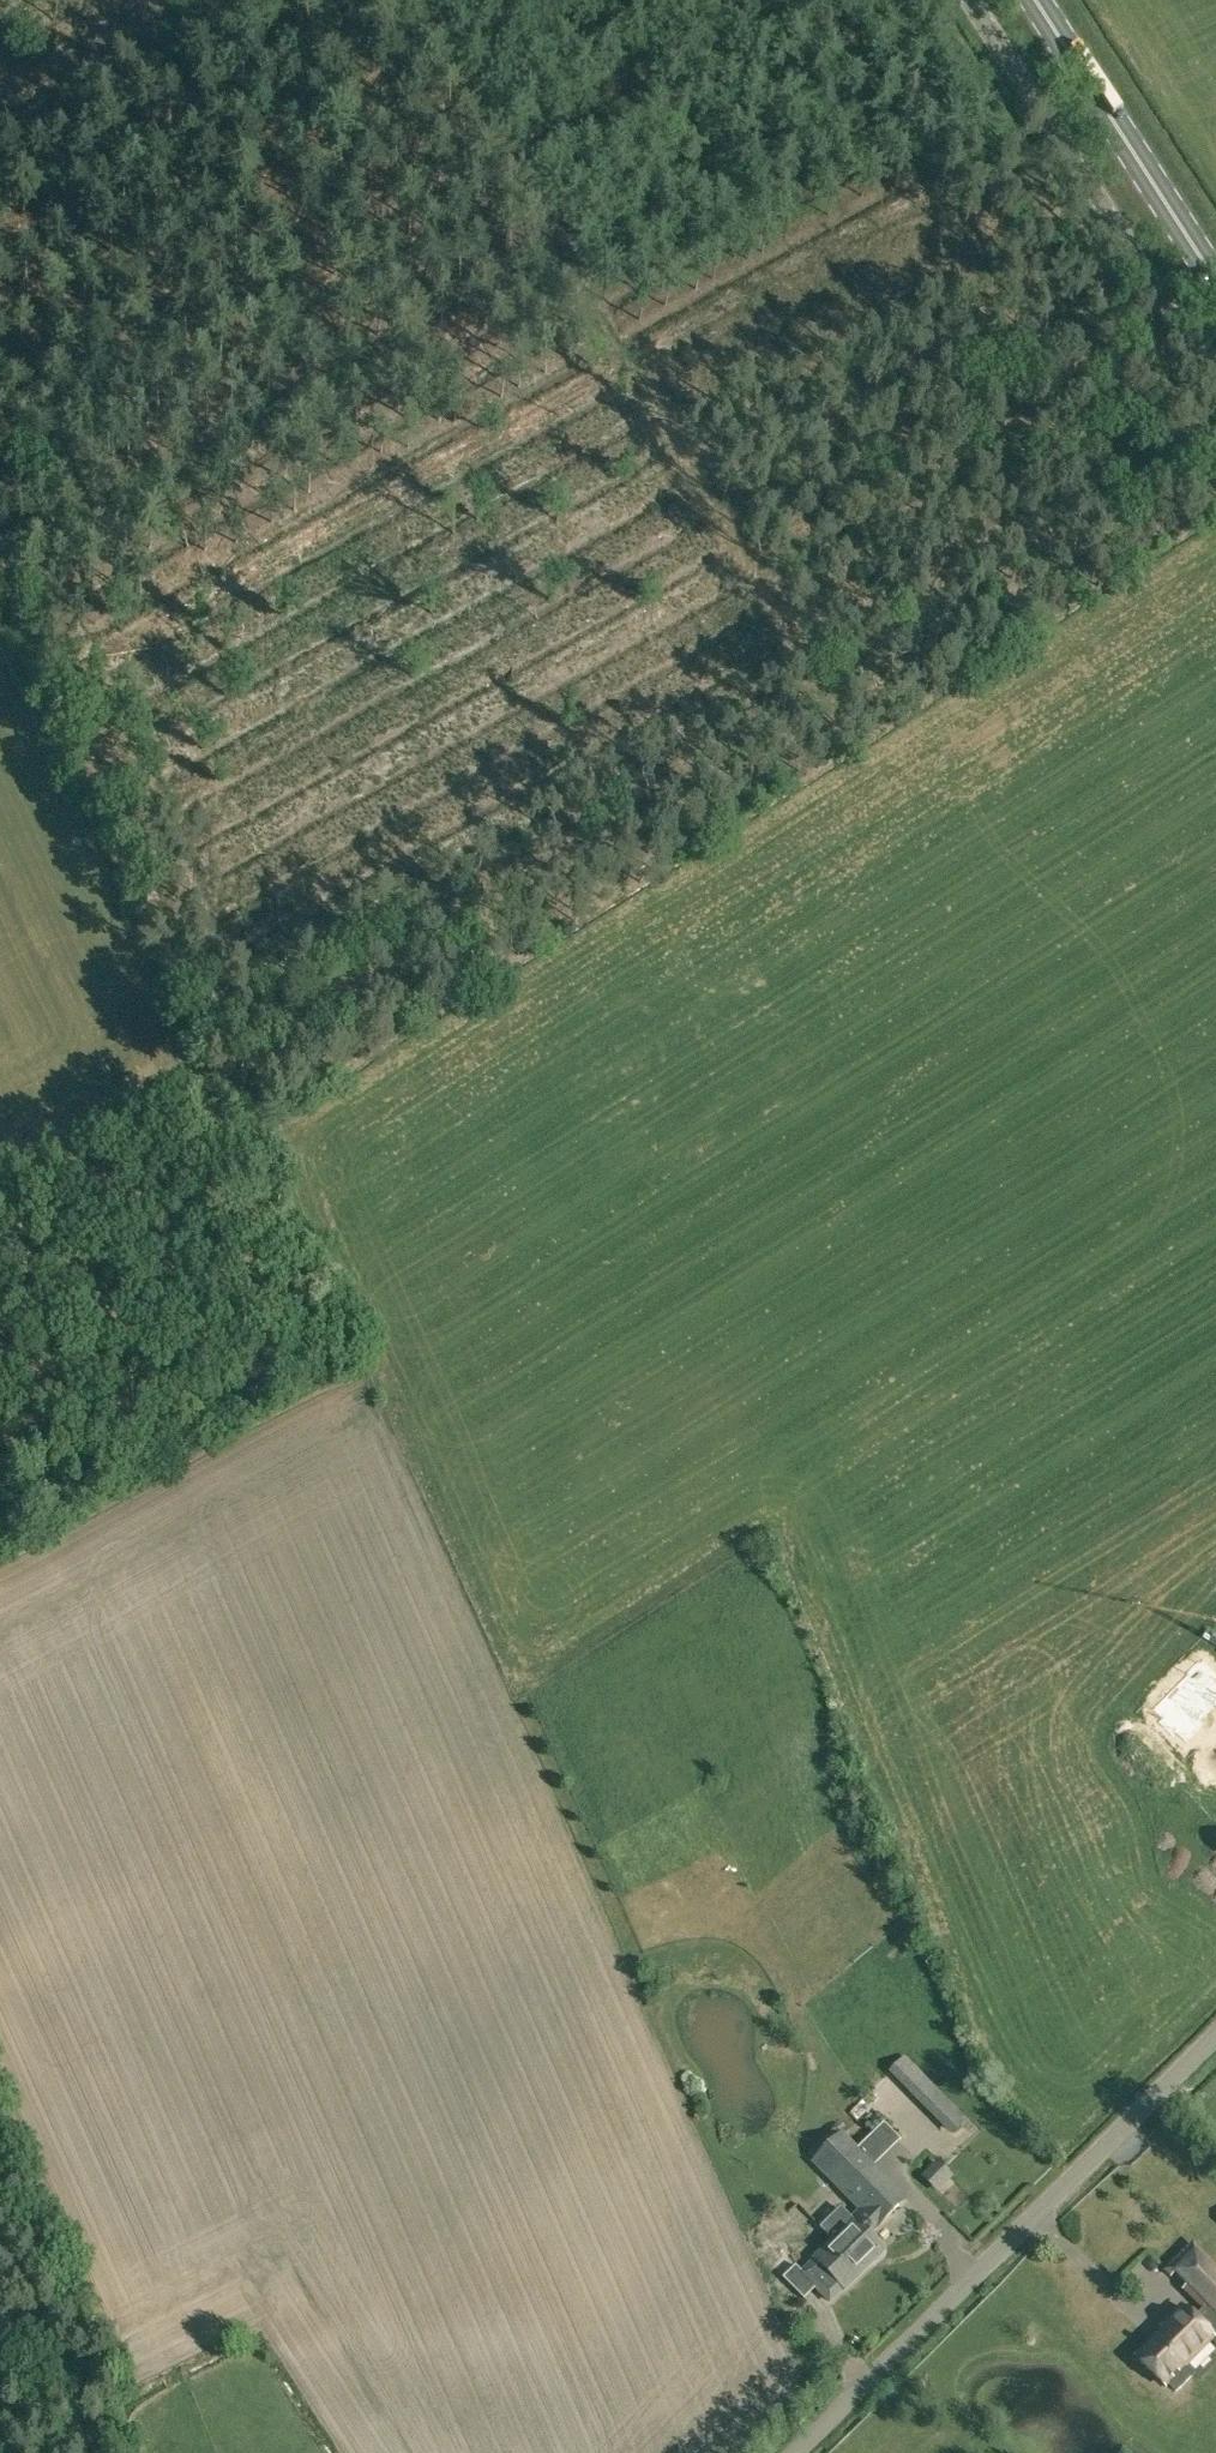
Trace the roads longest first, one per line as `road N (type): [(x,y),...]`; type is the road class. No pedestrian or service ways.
road 1 (unclassified): [(797,2452),(1215,2039)]
road 2 (unclassified): [(1215,384),(972,0)]
road 3 (primary): [(1215,285),(1032,0)]

